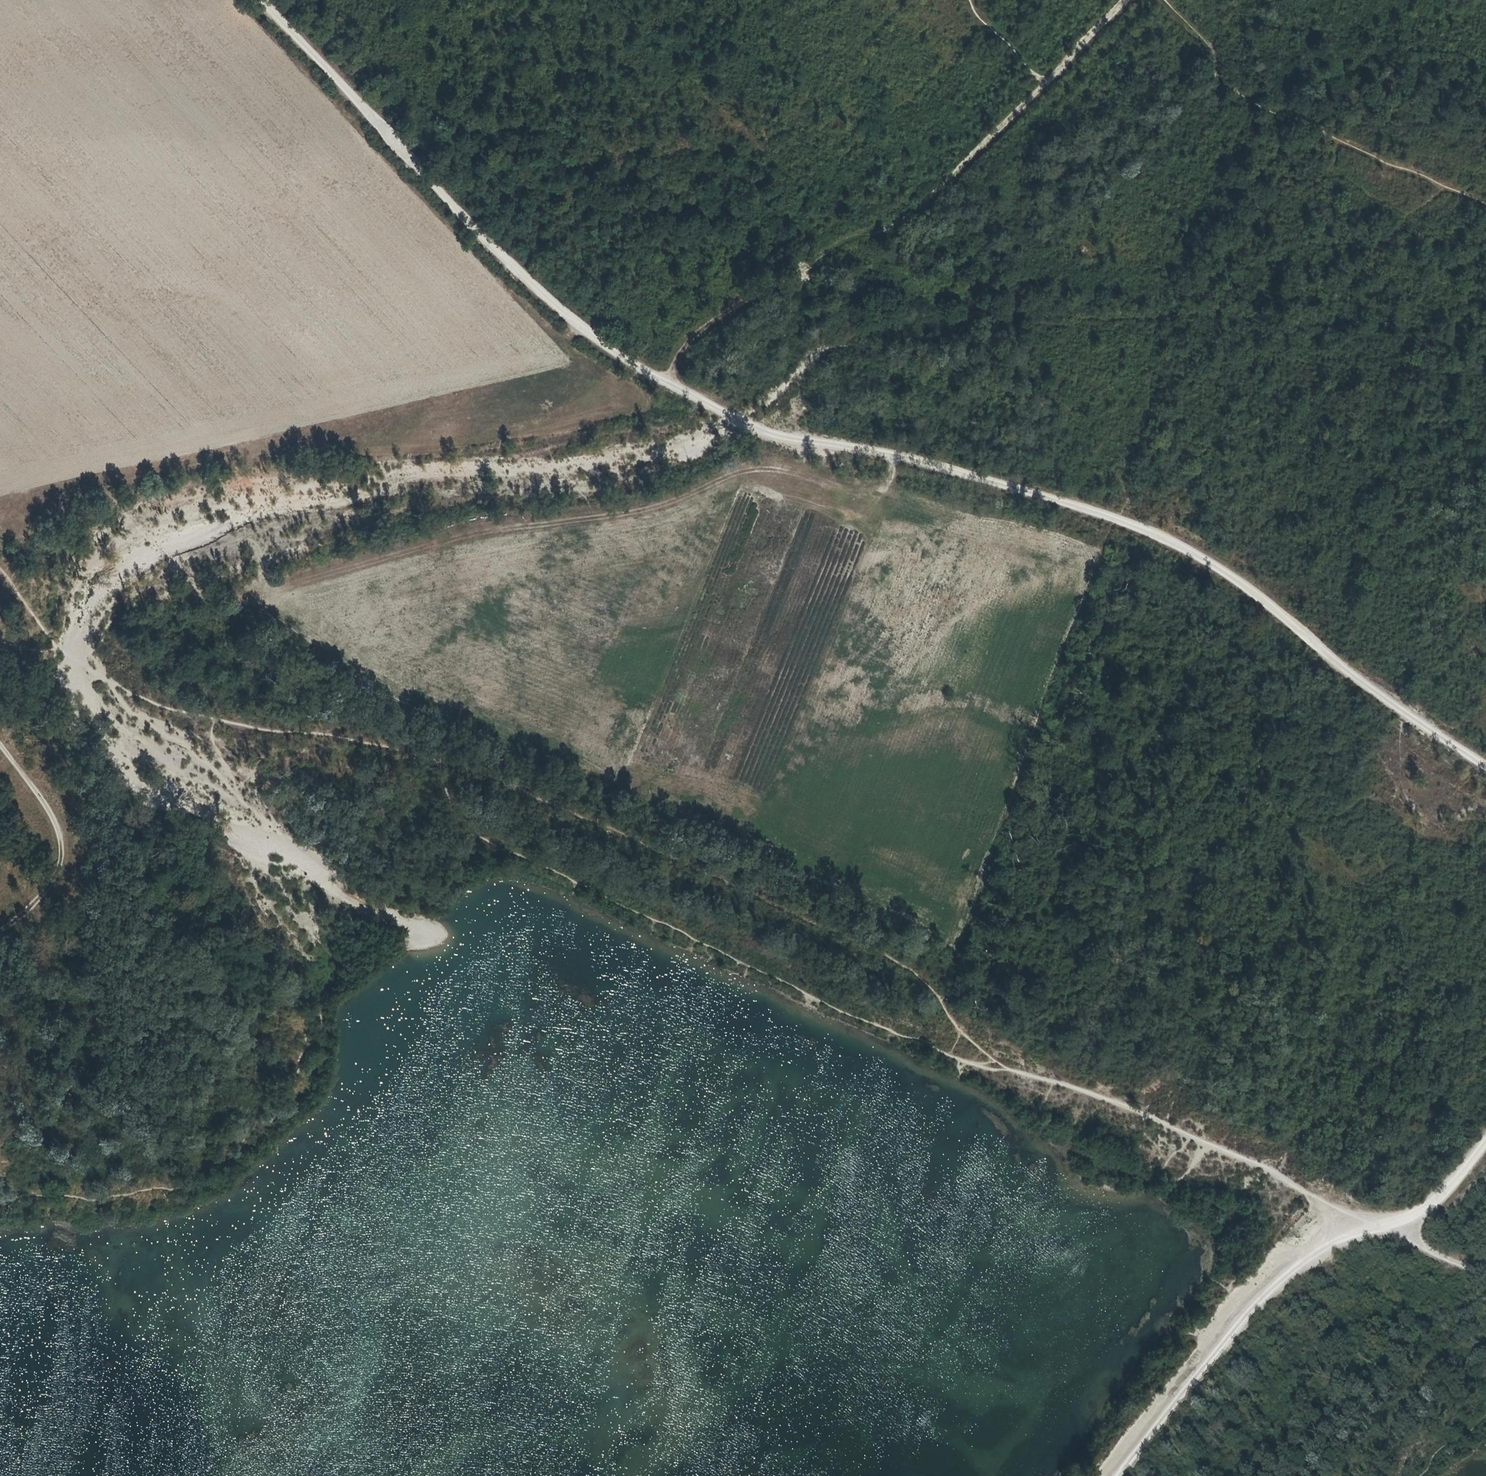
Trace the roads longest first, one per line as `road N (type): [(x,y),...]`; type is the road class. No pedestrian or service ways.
road 1 (track): [(1485,767),(1351,674),(1247,586),(1167,537),(894,456),(772,435),(607,348),(490,246),(258,0)]
road 2 (track): [(1485,1140),(1454,1183),(1414,1216),(1326,1235),(1274,1274),(1109,1475)]
road 3 (track): [(667,383),(680,349),(707,326),(851,238),(907,221),(1043,83)]
road 4 (track): [(0,747),(63,841),(58,873),(0,932)]

